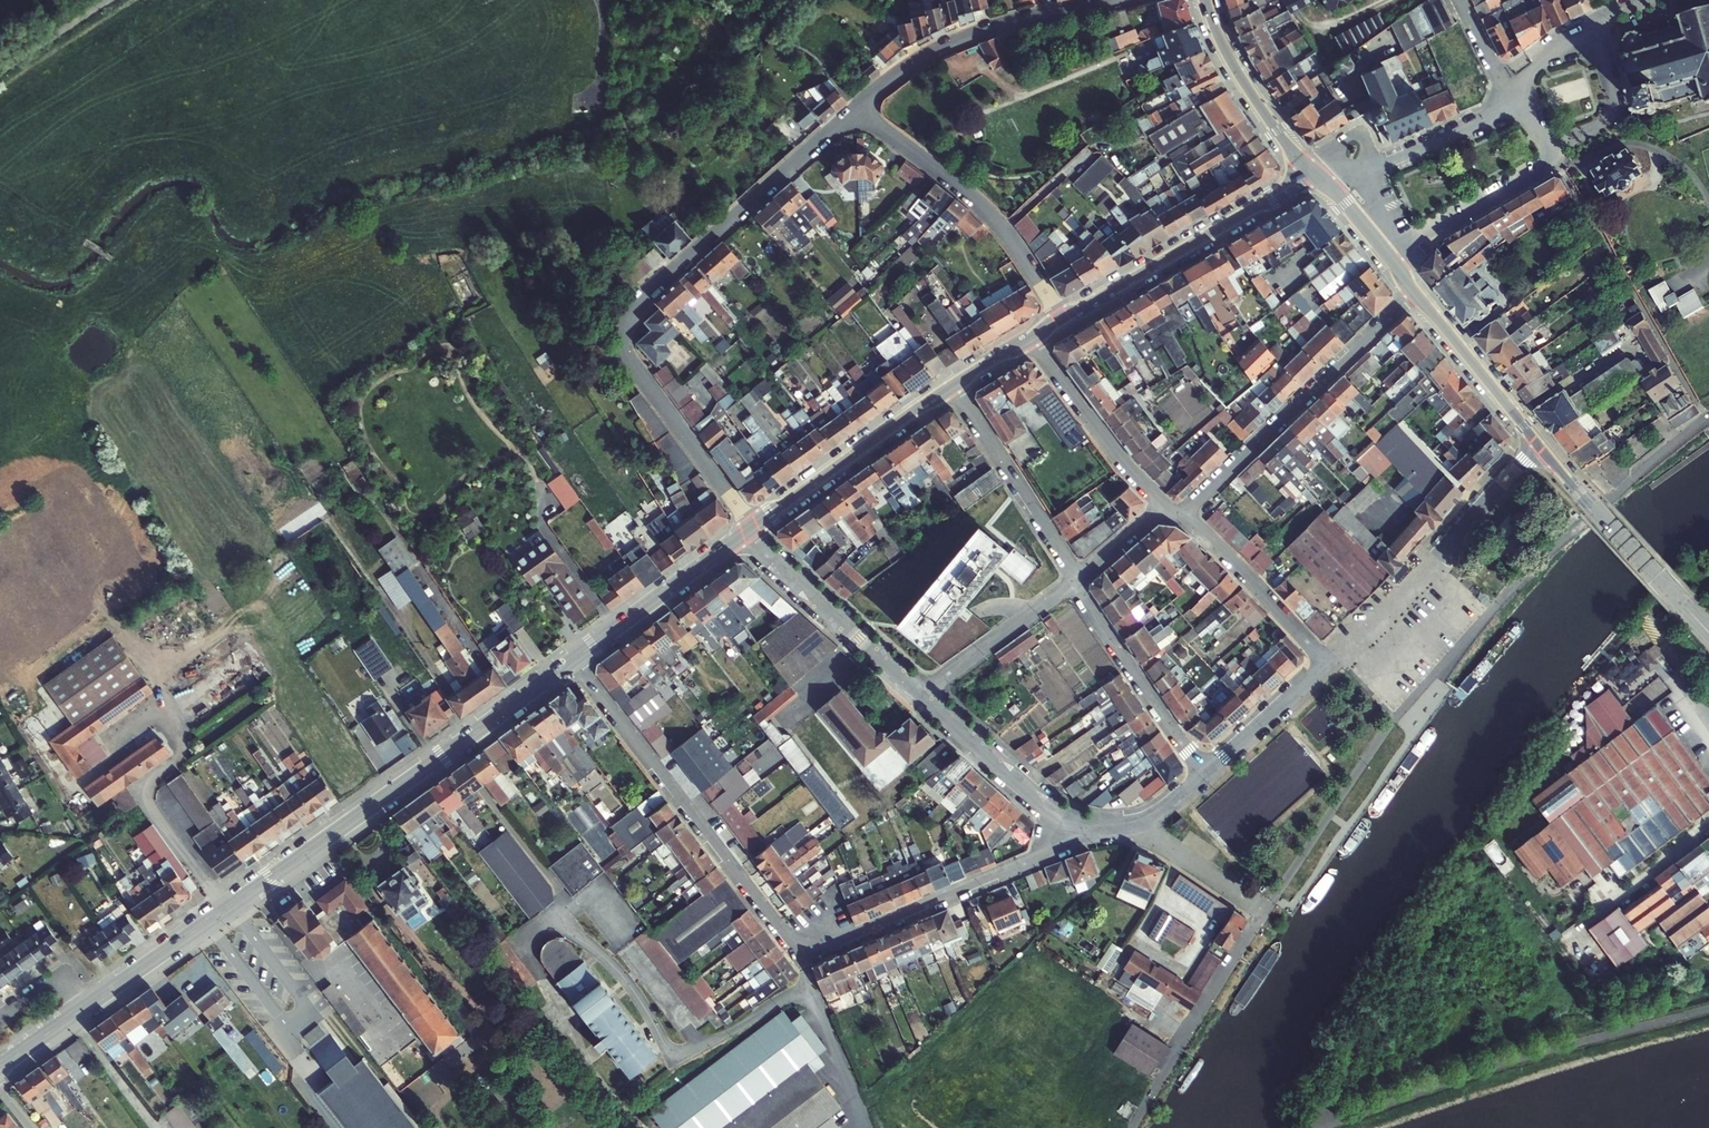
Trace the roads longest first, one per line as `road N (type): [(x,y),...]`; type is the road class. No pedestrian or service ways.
road 1 (secondary): [(84,1008),(571,659)]
road 2 (residential): [(753,527),(643,383),(626,356),(625,335),(654,287),(857,108)]
road 3 (residential): [(806,982),(727,1035),(676,1056),(629,984),(576,938),(542,930),(522,945),(543,979)]
road 4 (unclassified): [(1320,1127),(1513,1060),(1708,1008)]
road 5 (residential): [(571,659),(800,957)]
road 6 (residential): [(1177,518),(1414,291)]
road 7 (residential): [(800,957),(1046,851),(1078,830)]
road 8 (residential): [(1540,445),(1327,661)]
road 9 (residential): [(857,108),(988,210),(1060,320)]
road 10 (secondary): [(1060,320),(1312,172)]
road 11 (residential): [(857,108),(965,35),(1104,0)]
road 12 (primary): [(1708,631),(1540,445)]
road 13 (unclassified): [(1262,913),(1132,1127)]
road 14 (secondary): [(753,527),(953,385)]
road 15 (residential): [(747,532),(921,695)]
road 16 (residential): [(1073,578),(1202,775)]
road 17 (residential): [(953,385),(1073,578)]
road 18 (secondary): [(571,659),(747,532)]
road 19 (residential): [(1034,336),(1083,411),(1164,506)]
road 20 (residential): [(1177,518),(1243,570),(1327,661)]
road 21 (residential): [(921,695),(1078,830)]
road 22 (residential): [(1519,107),(1331,191)]
road 23 (primary): [(1312,172),(1239,70),(1207,0)]
road 24 (primary): [(1540,445),(1414,291)]
road 25 (residential): [(1391,262),(1556,163)]
road 26 (residential): [(921,695),(1073,578)]
road 27 (residential): [(1327,661),(1202,775)]
road 28 (residential): [(1130,826),(1262,913)]
road 29 (residential): [(1549,152),(1609,120),(1616,107),(1593,37)]

